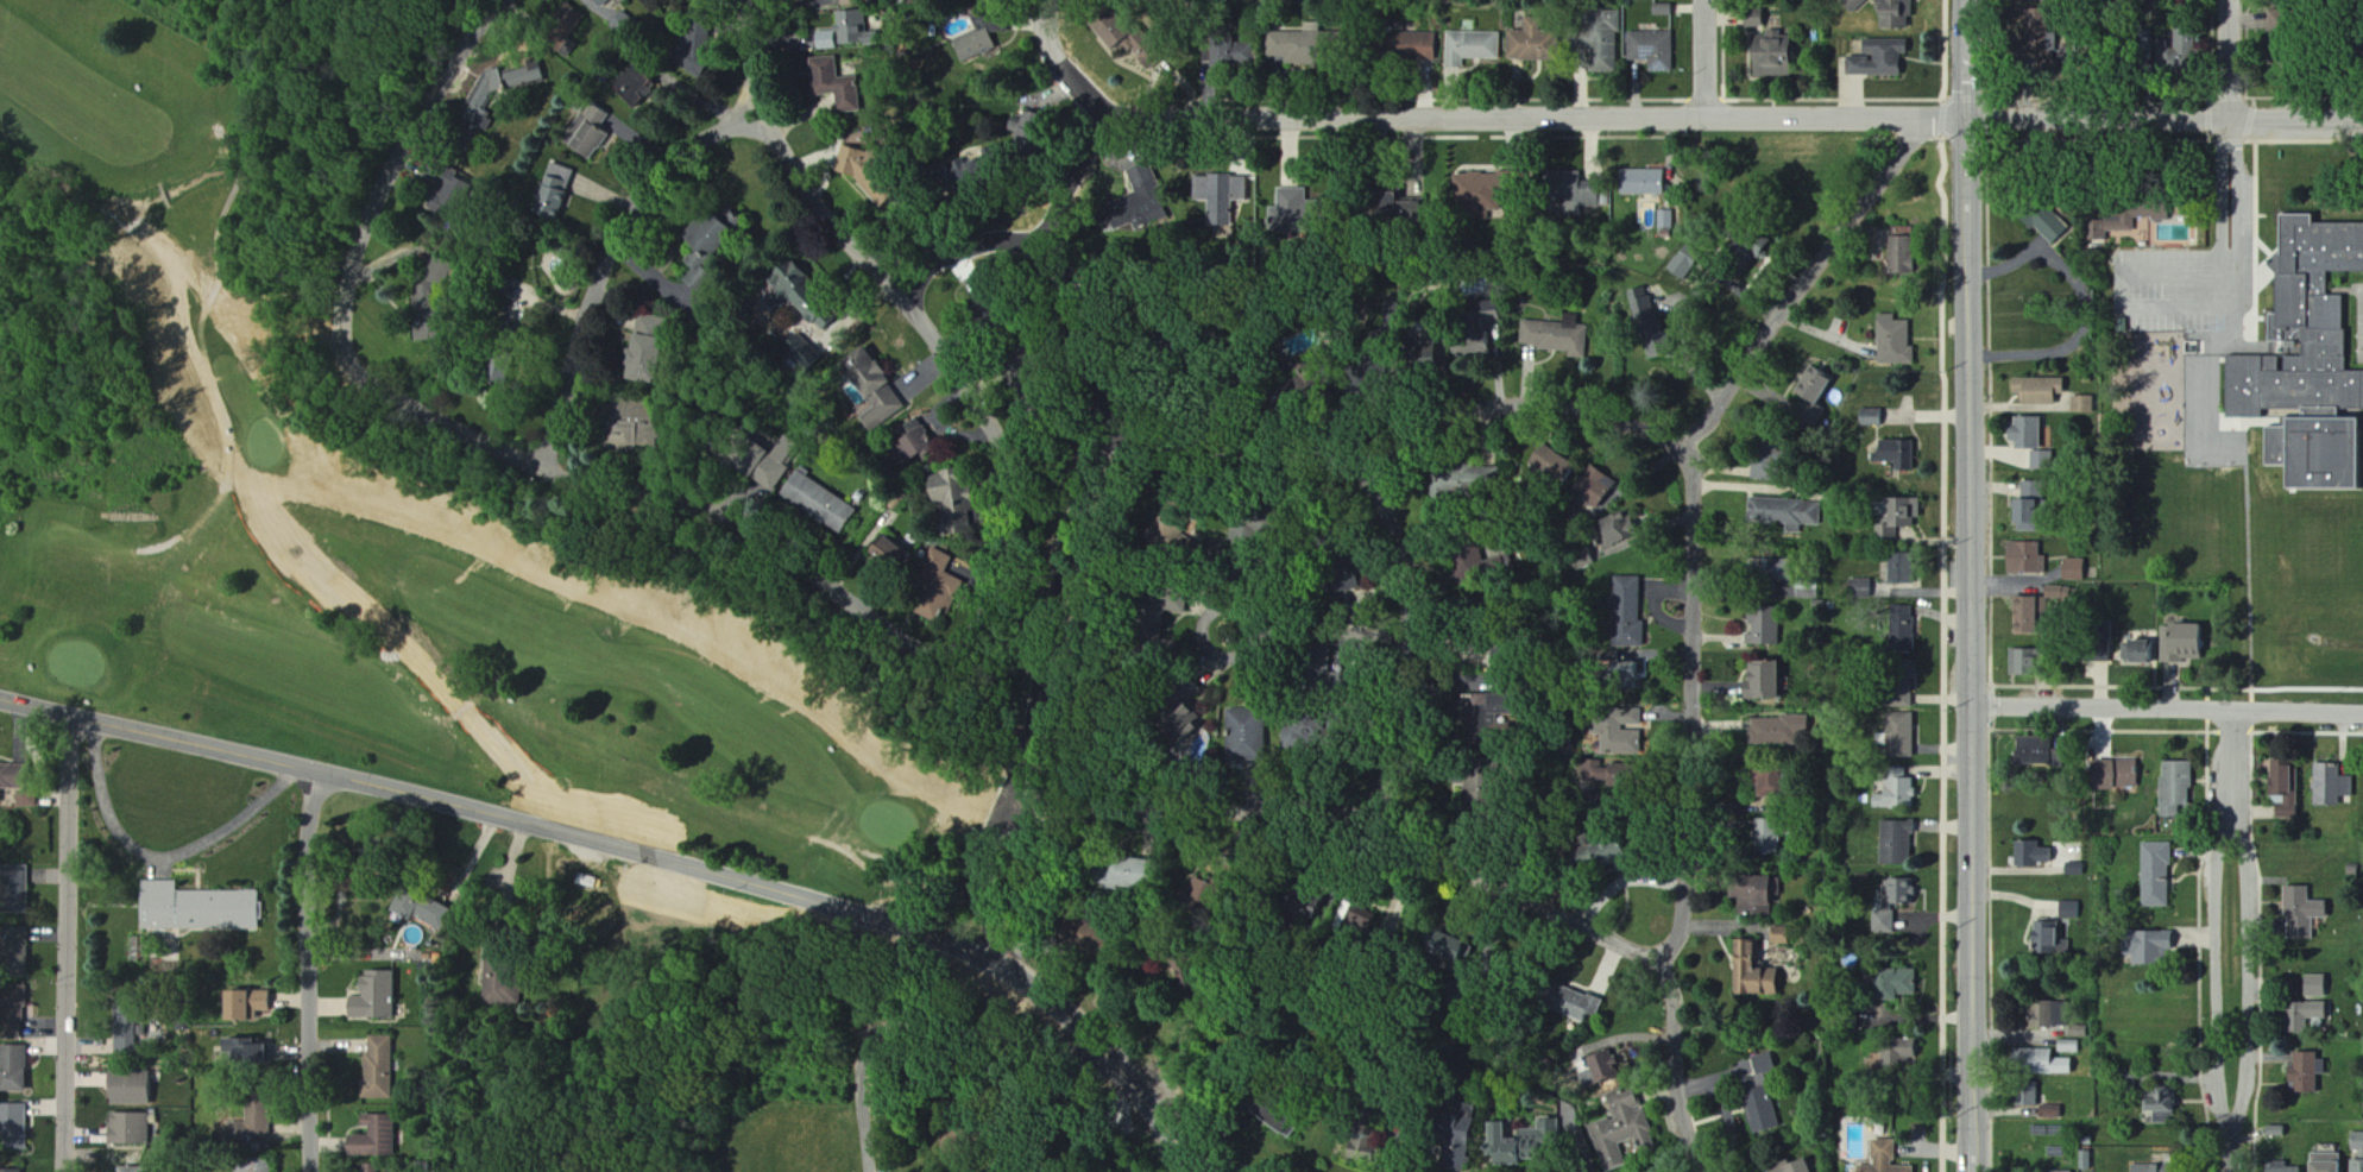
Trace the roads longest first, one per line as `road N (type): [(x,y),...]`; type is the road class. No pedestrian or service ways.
road 1 (residential): [(502,0),(376,196),(354,245),(341,313),(345,351),(361,380),(402,410),(546,470),(717,516),(893,624),(952,648),(1002,567),(1009,506),(1002,445),(910,311)]
road 2 (residential): [(0,699),(697,865),(997,963),(1088,1026),(1200,1171)]
road 3 (residential): [(1111,114),(1151,121),(2362,119)]
road 4 (residential): [(1924,119),(1687,448),(1702,544),(1689,890),(1685,930),(1670,963),(1689,1128),(1710,1171)]
road 5 (tertiary): [(1971,239),(1974,1128)]
road 6 (residential): [(1000,819),(1152,804),(1284,804),(1375,825),(1577,927),(1670,963)]
road 7 (residential): [(1101,435),(1361,468),(1461,409),(1600,415),(1687,448)]
road 8 (residential): [(1101,435),(1000,819),(971,875),(997,963)]
road 9 (residential): [(2235,712),(2236,1171)]
road 10 (residential): [(68,717),(62,1171)]
road 11 (residential): [(762,124),(689,145),(649,187),(618,244),(546,470)]
road 12 (residential): [(320,770),(307,820),(309,1171)]
road 13 (residential): [(1976,706),(2362,713)]
road 14 (residential): [(1361,468),(1416,637),(1375,825)]
road 15 (residential): [(749,0),(762,124),(910,311)]
road 16 (residential): [(1111,114),(1059,197),(1048,232),(1089,360),(1101,435)]
road 17 (tertiary): [(1970,0),(1971,239)]
road 18 (residential): [(1227,629),(1416,637)]
road 19 (residential): [(910,311),(928,260),(1048,232)]
road 20 (residential): [(2231,269),(2243,248),(2237,133),(2227,119)]
road 21 (residential): [(2227,119),(2218,134),(2220,244),(2231,269)]
road 22 (residential): [(1111,114),(1063,74),(1051,45),(1049,0)]

